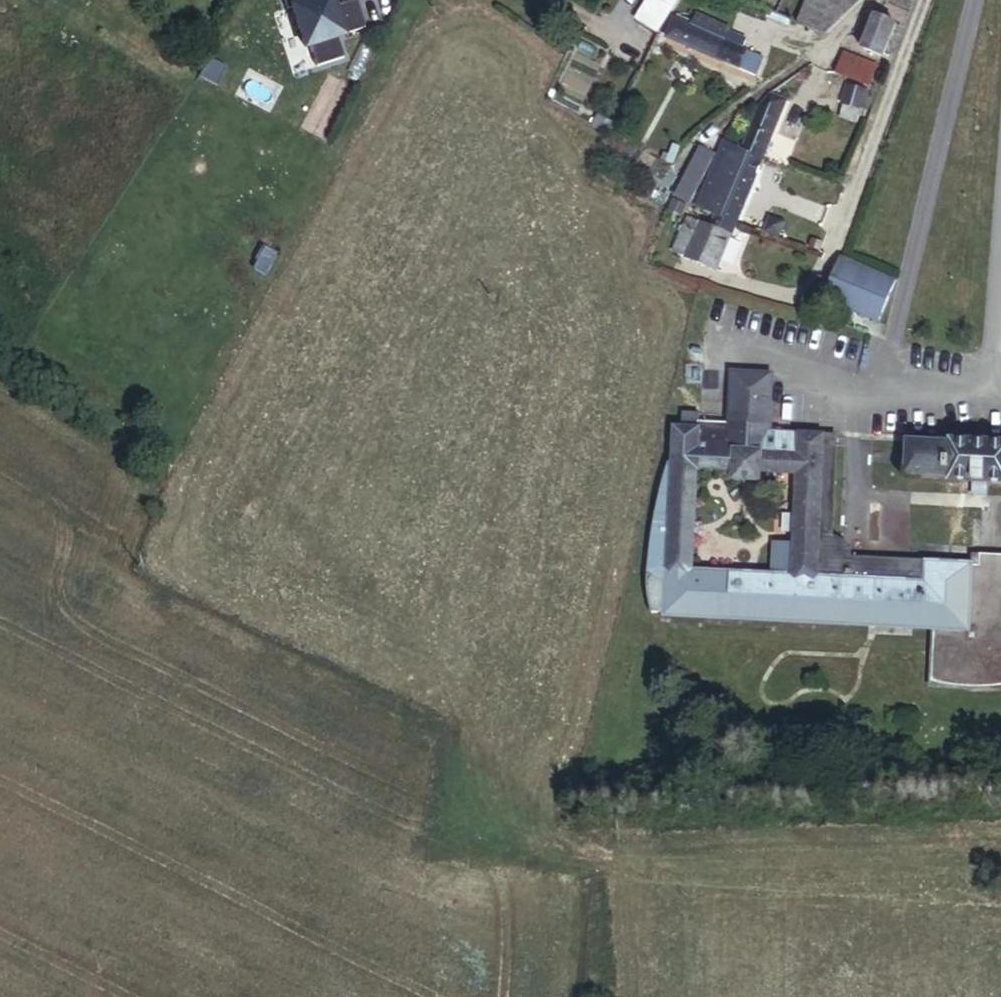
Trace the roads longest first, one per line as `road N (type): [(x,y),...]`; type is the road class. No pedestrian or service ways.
road 1 (unclassified): [(918,0),(802,309)]

